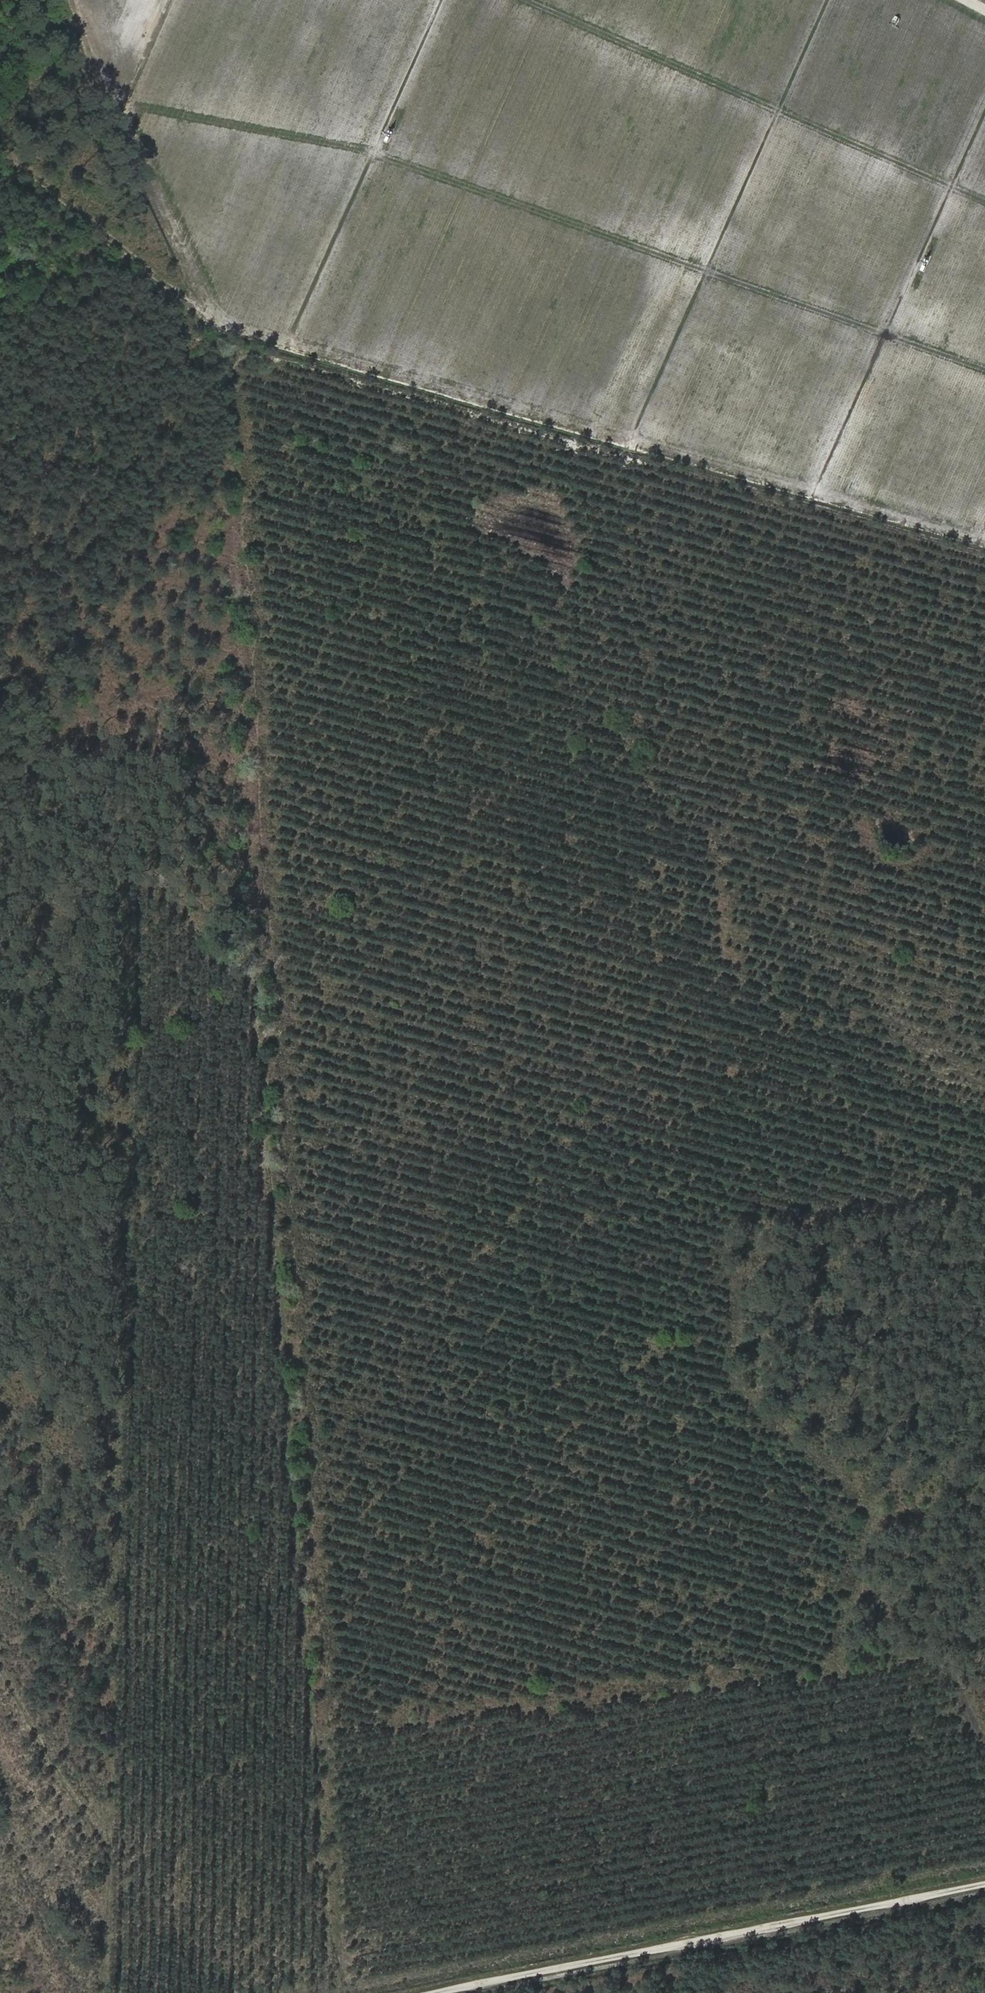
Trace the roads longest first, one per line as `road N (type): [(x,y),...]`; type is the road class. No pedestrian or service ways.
road 1 (track): [(443,1992),(984,1885)]

